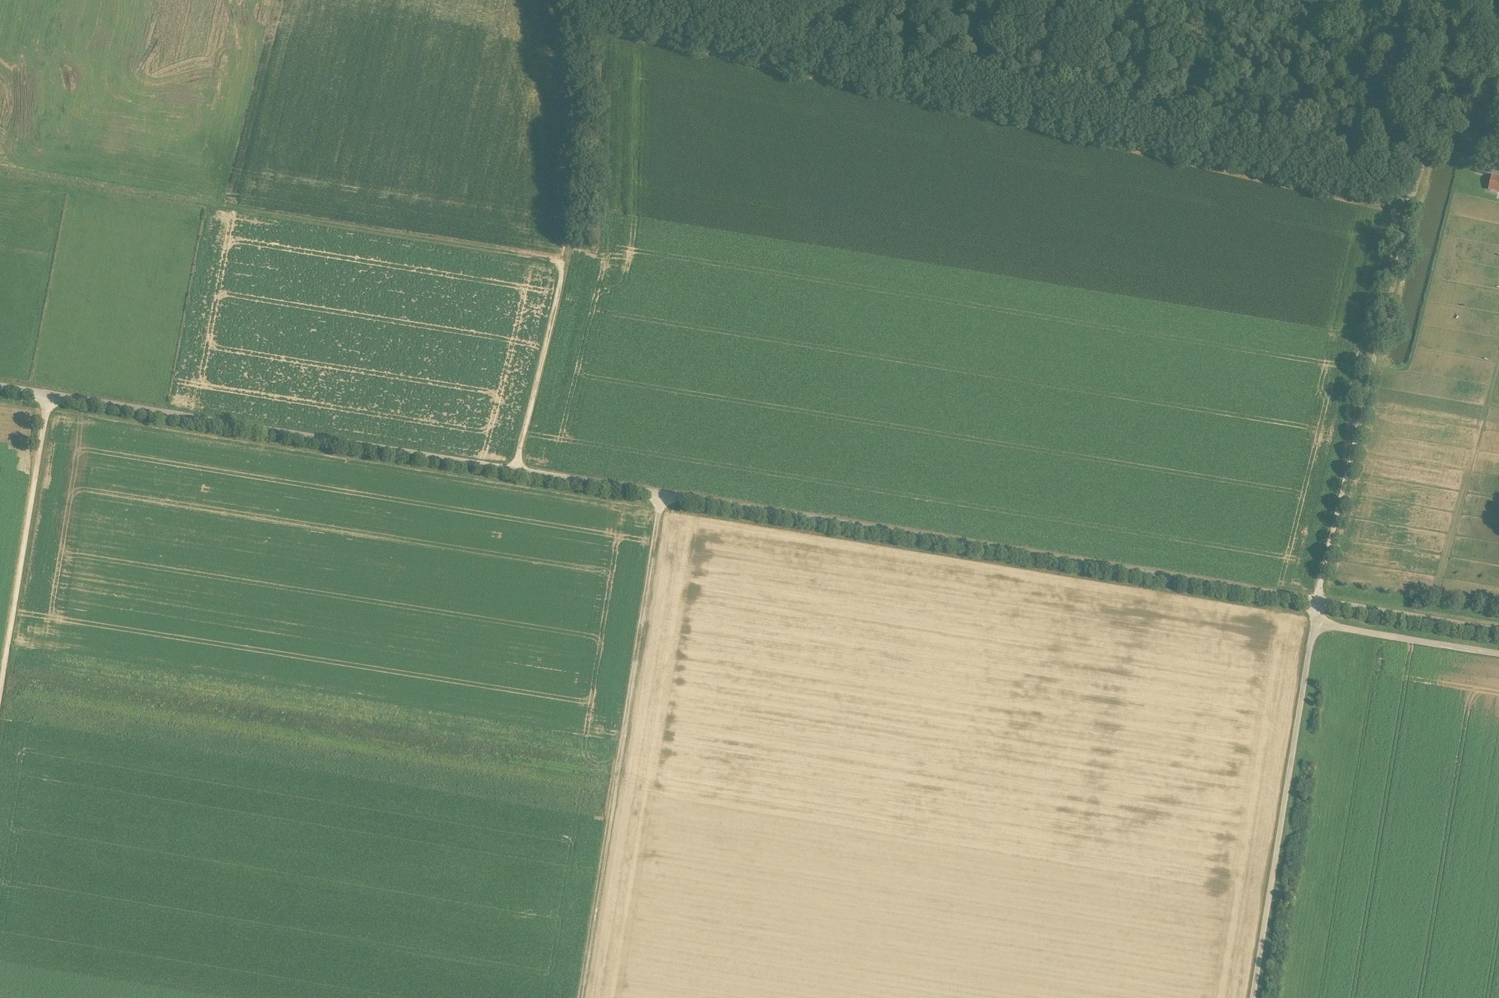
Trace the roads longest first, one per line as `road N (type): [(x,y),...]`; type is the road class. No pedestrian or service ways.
road 1 (residential): [(1498,633),(0,389)]
road 2 (track): [(1462,0),(1318,604),(1254,997)]
road 3 (track): [(565,265),(0,174)]
road 4 (track): [(663,497),(583,997)]
road 5 (track): [(51,398),(0,709)]
road 6 (track): [(565,265),(571,157),(551,0)]
road 7 (track): [(565,265),(517,474)]
road 8 (track): [(1315,625),(1498,655)]

